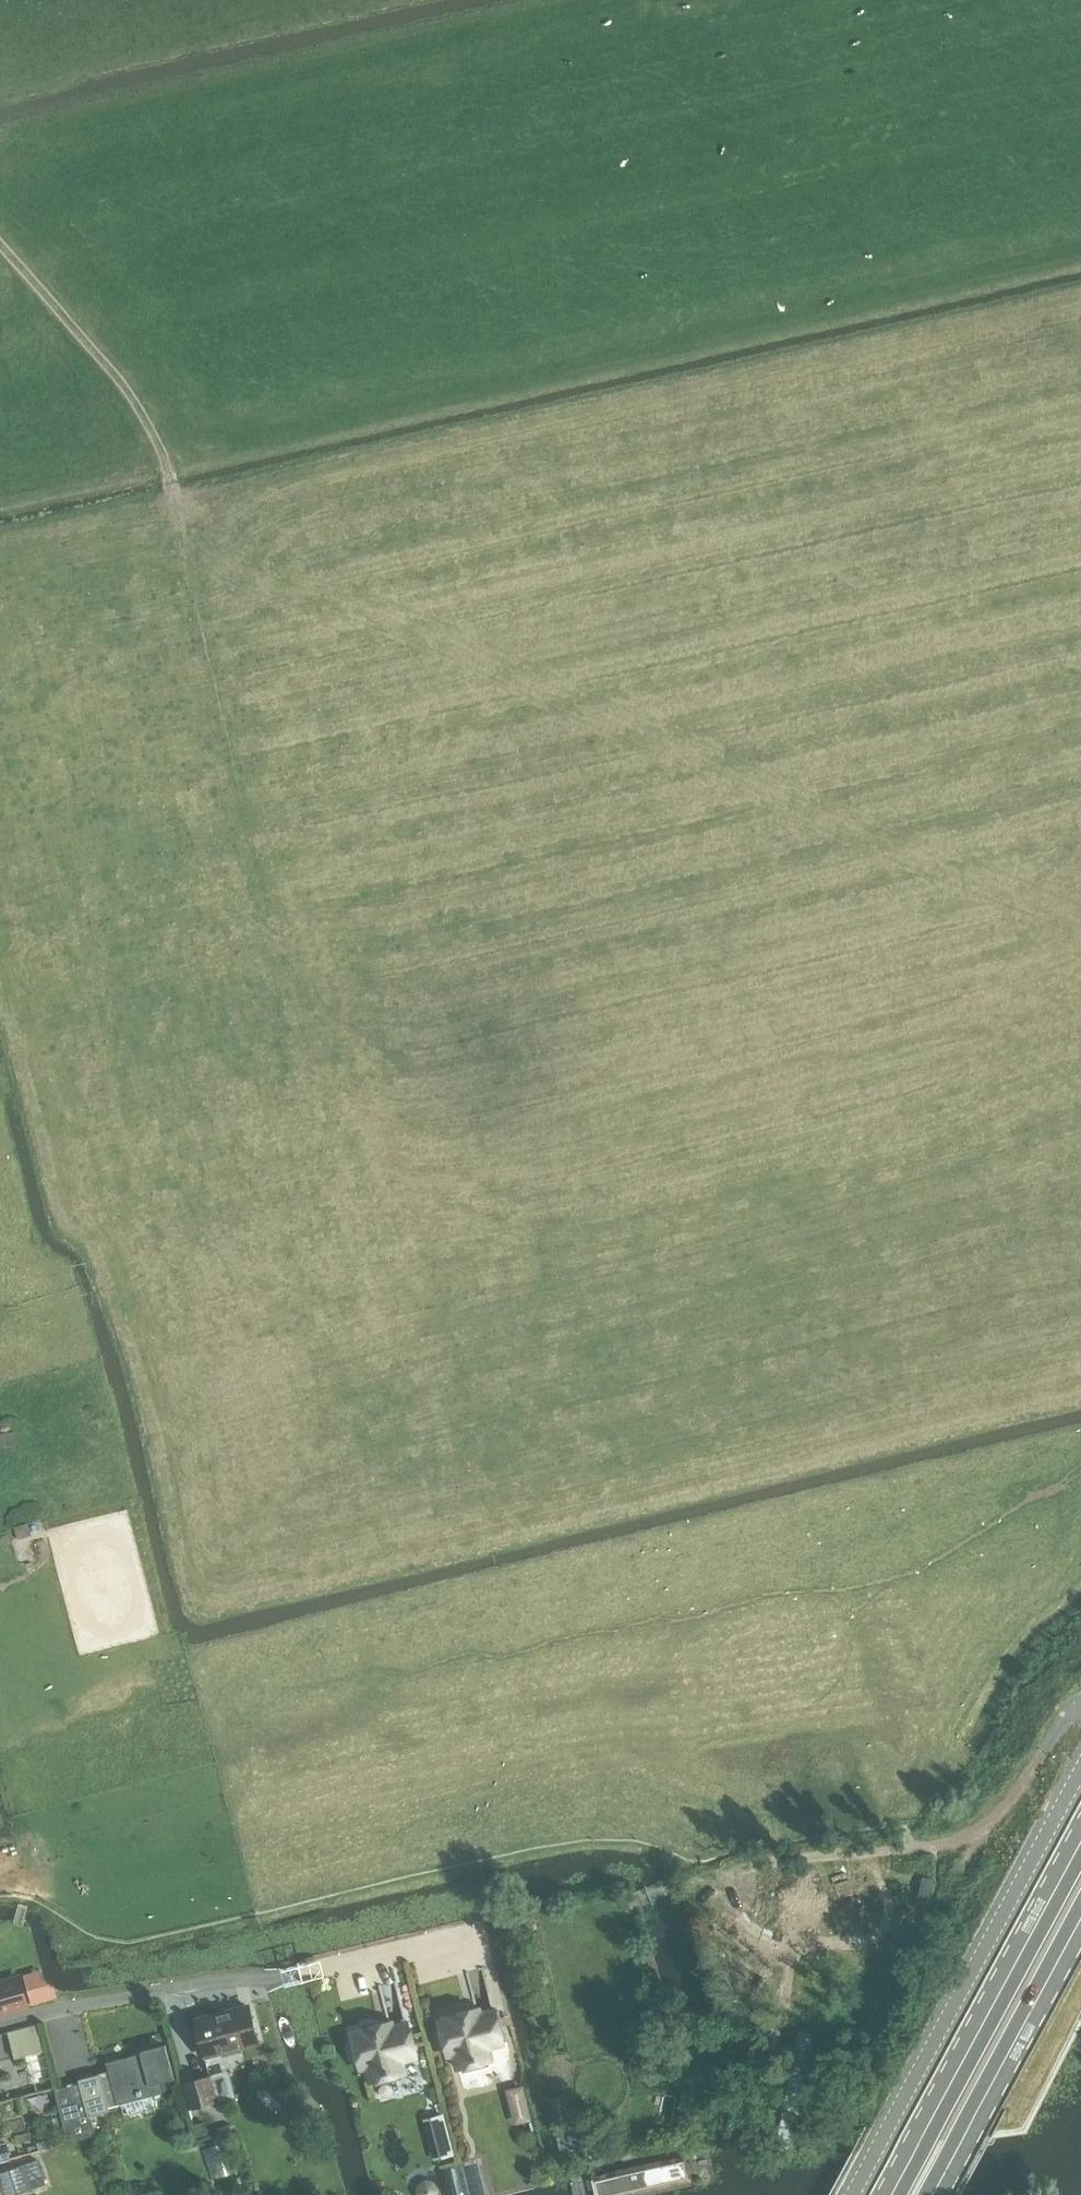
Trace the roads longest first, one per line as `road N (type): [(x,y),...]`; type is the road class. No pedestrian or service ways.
road 1 (unclassified): [(852,2194),(1080,1770)]
road 2 (primary): [(1080,1842),(891,2194)]
road 3 (primary): [(932,2194),(1080,1918)]
road 4 (track): [(171,492),(158,434),(127,385),(0,244)]
road 5 (residential): [(0,2024),(185,1985),(261,1979)]

